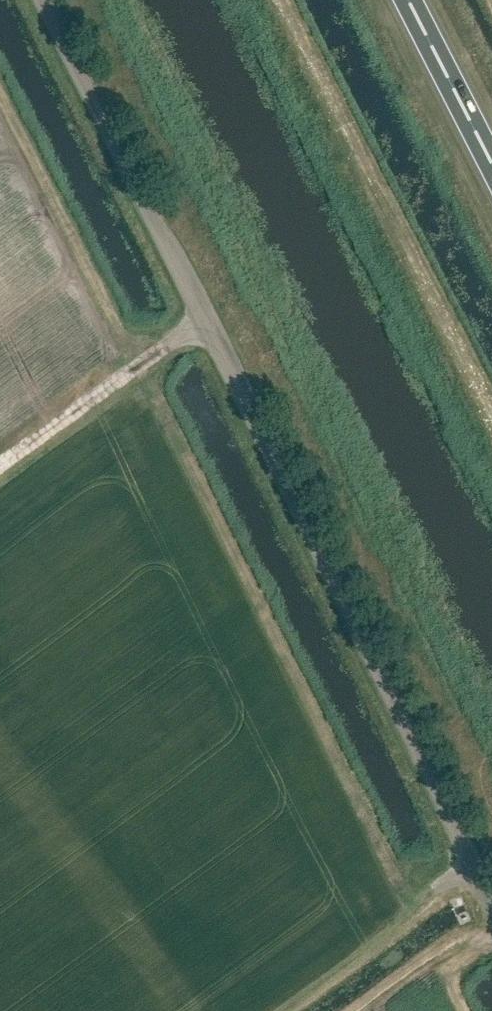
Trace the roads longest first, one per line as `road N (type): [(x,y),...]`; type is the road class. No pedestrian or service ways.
road 1 (unclassified): [(491,899),(41,0)]
road 2 (trunk): [(491,154),(412,0)]

